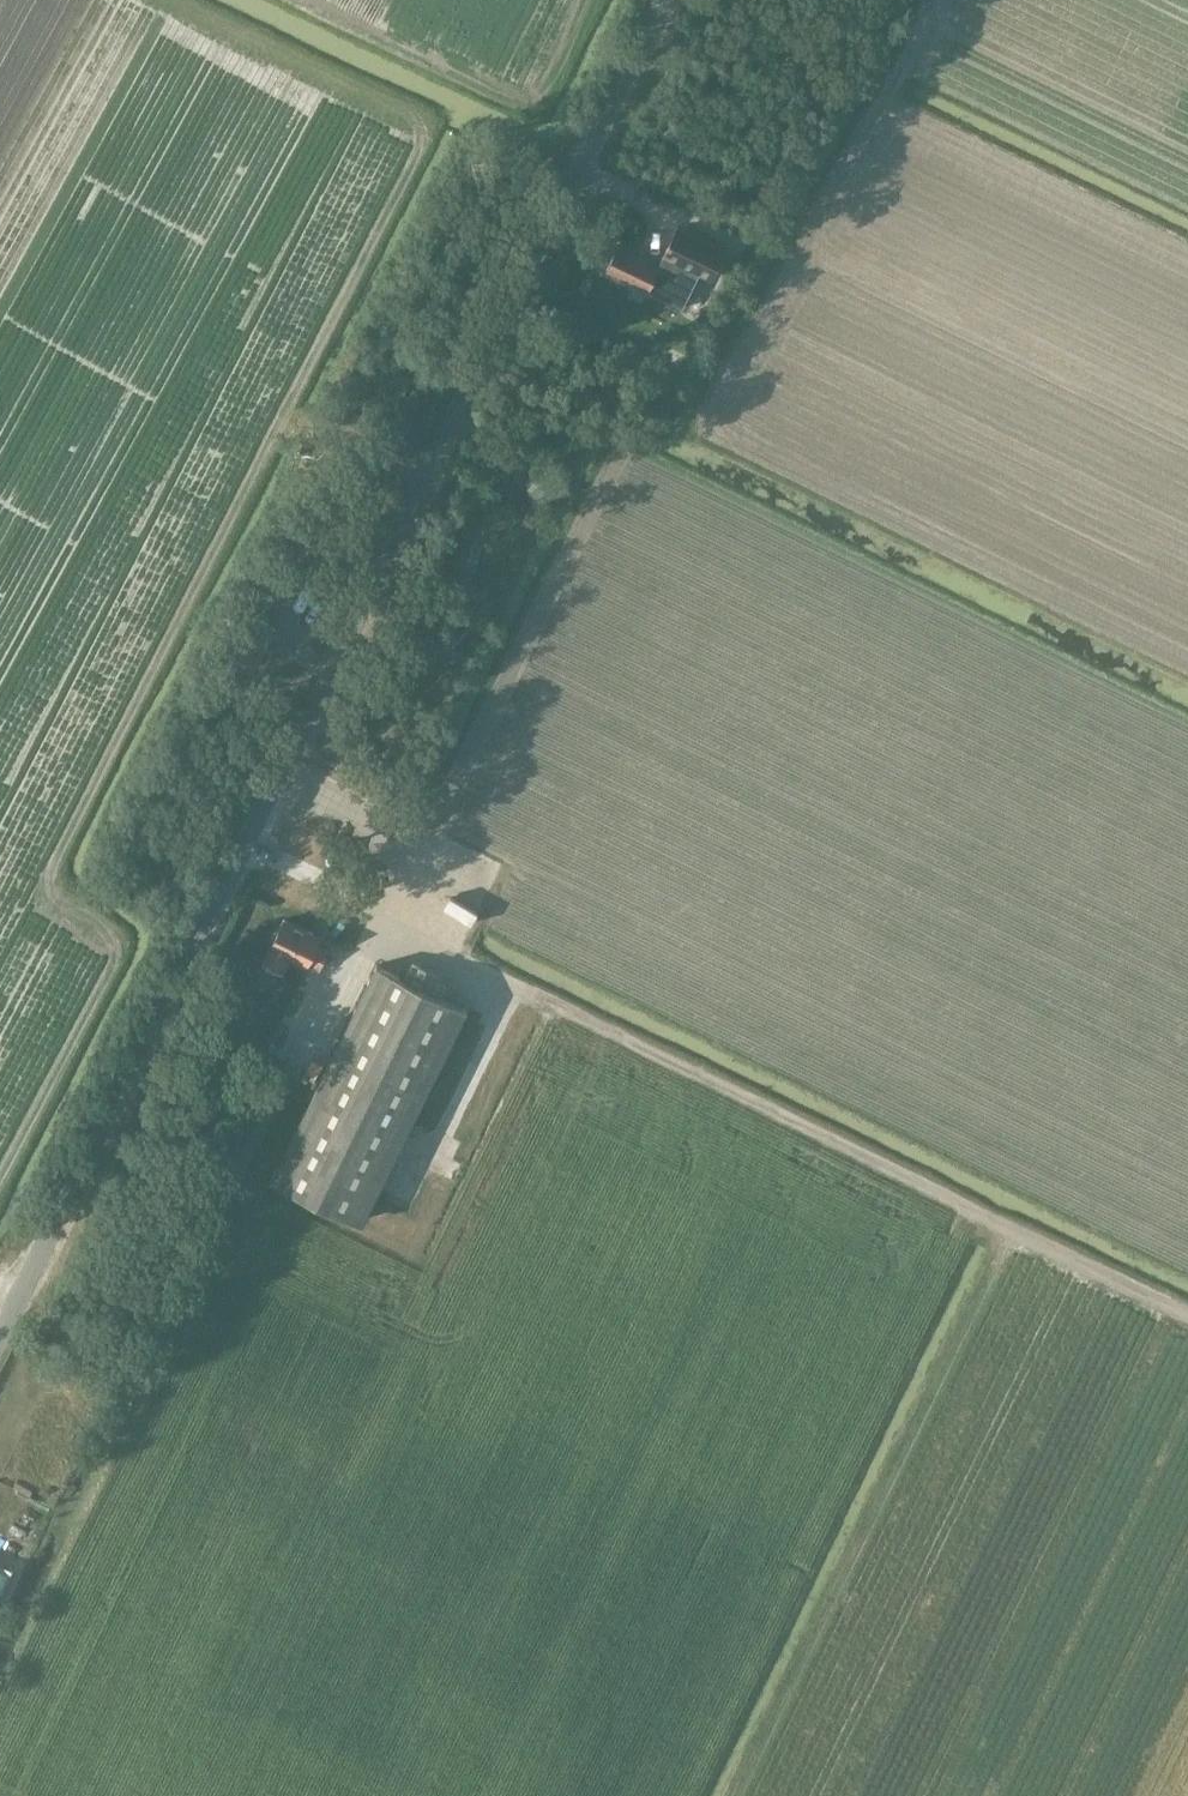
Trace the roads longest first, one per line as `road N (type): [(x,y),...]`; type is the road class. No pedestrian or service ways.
road 1 (unclassified): [(0,1323),(659,0)]
road 2 (track): [(293,420),(422,483)]

